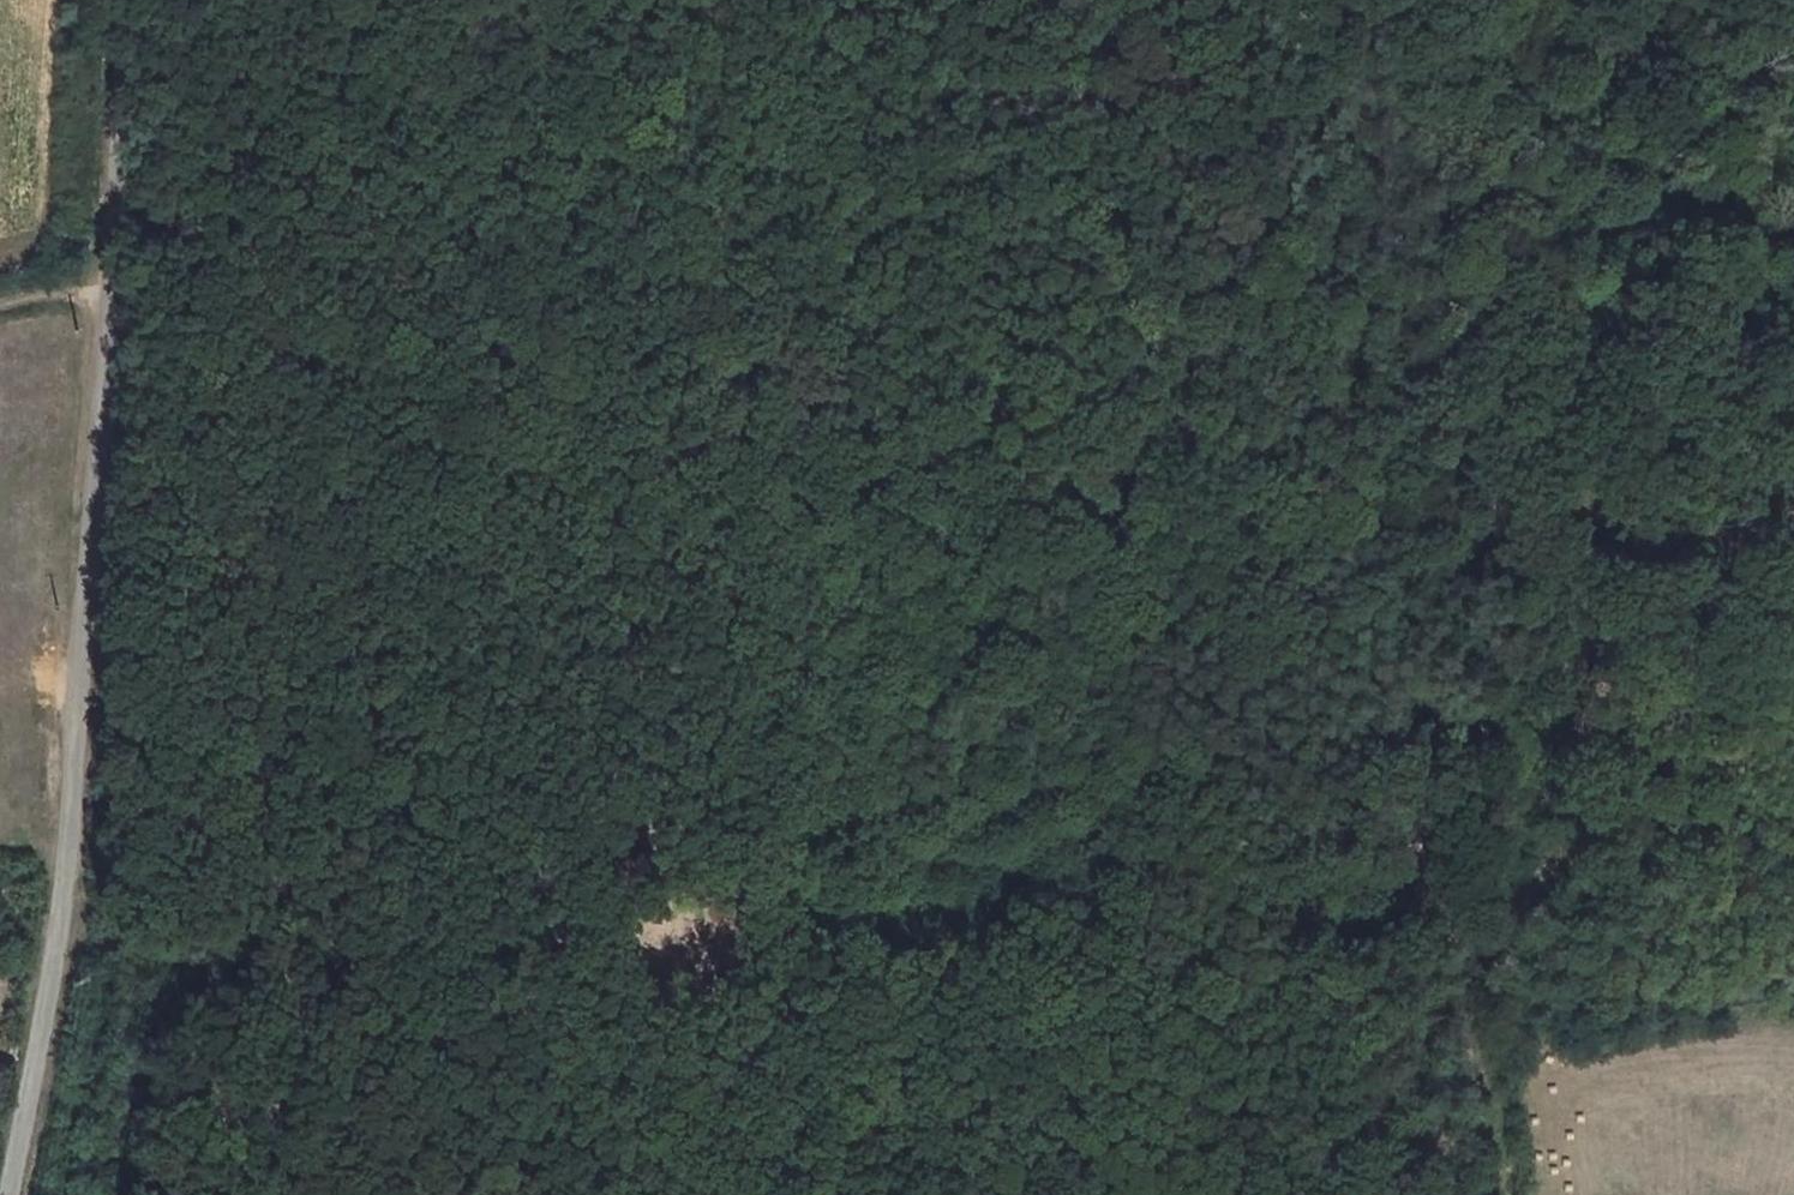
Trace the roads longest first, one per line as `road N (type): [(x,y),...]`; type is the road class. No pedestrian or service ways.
road 1 (unclassified): [(13,1194),(72,788),(130,0)]
road 2 (track): [(1316,0),(1399,764)]
road 3 (unclassified): [(1462,1194),(1399,764)]

